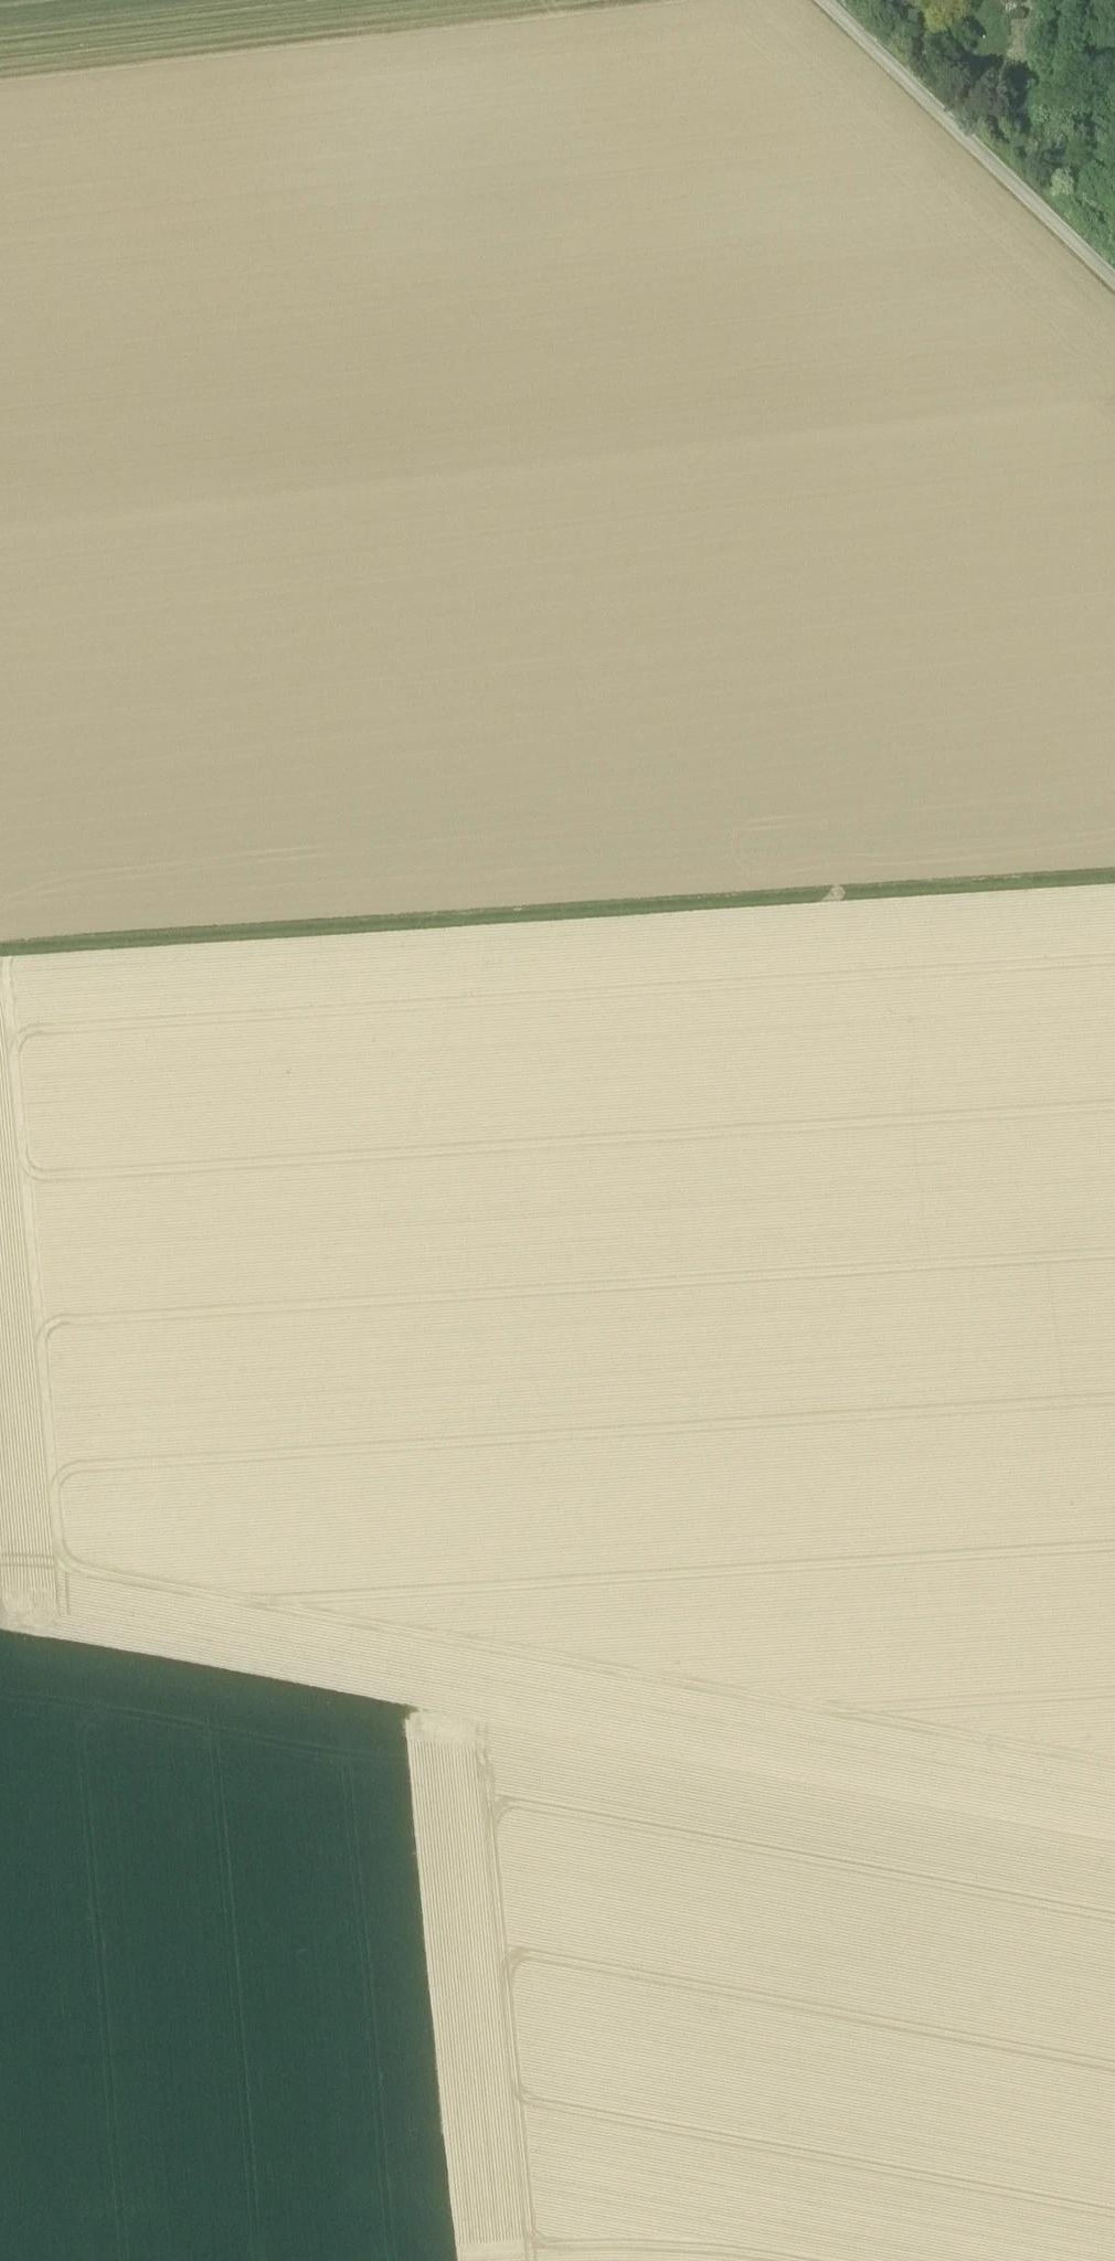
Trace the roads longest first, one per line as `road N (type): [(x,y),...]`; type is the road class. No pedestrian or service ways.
road 1 (track): [(1114,861),(0,948)]
road 2 (unclassified): [(821,0),(1114,282)]

